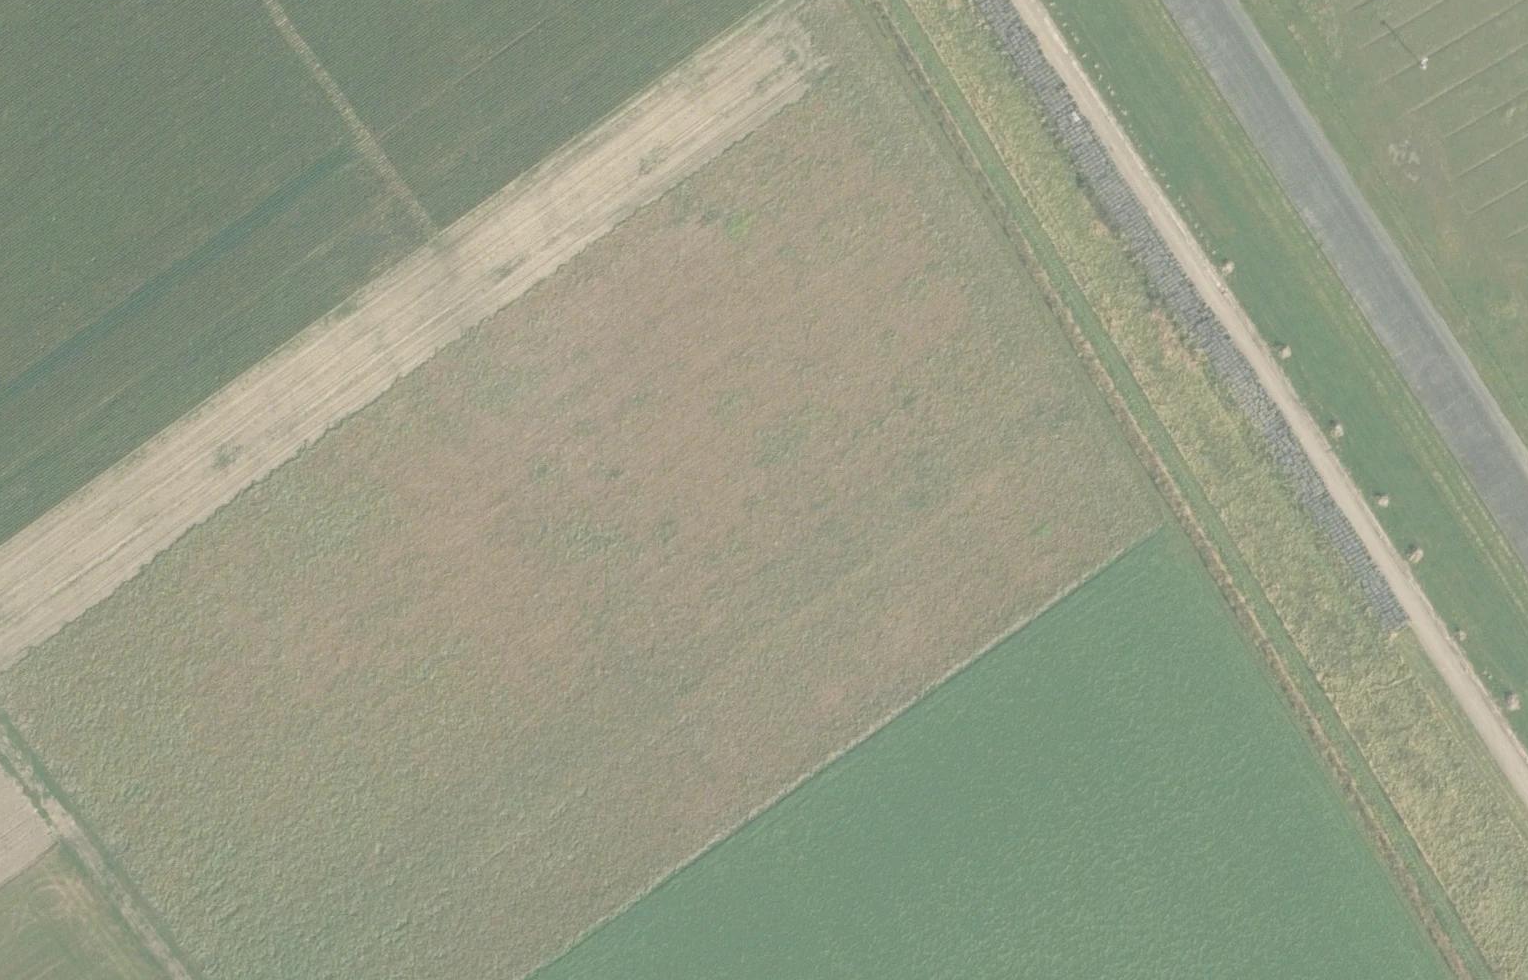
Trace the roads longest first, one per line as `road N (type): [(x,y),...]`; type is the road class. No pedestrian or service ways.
road 1 (track): [(1527,462),(1234,0)]

